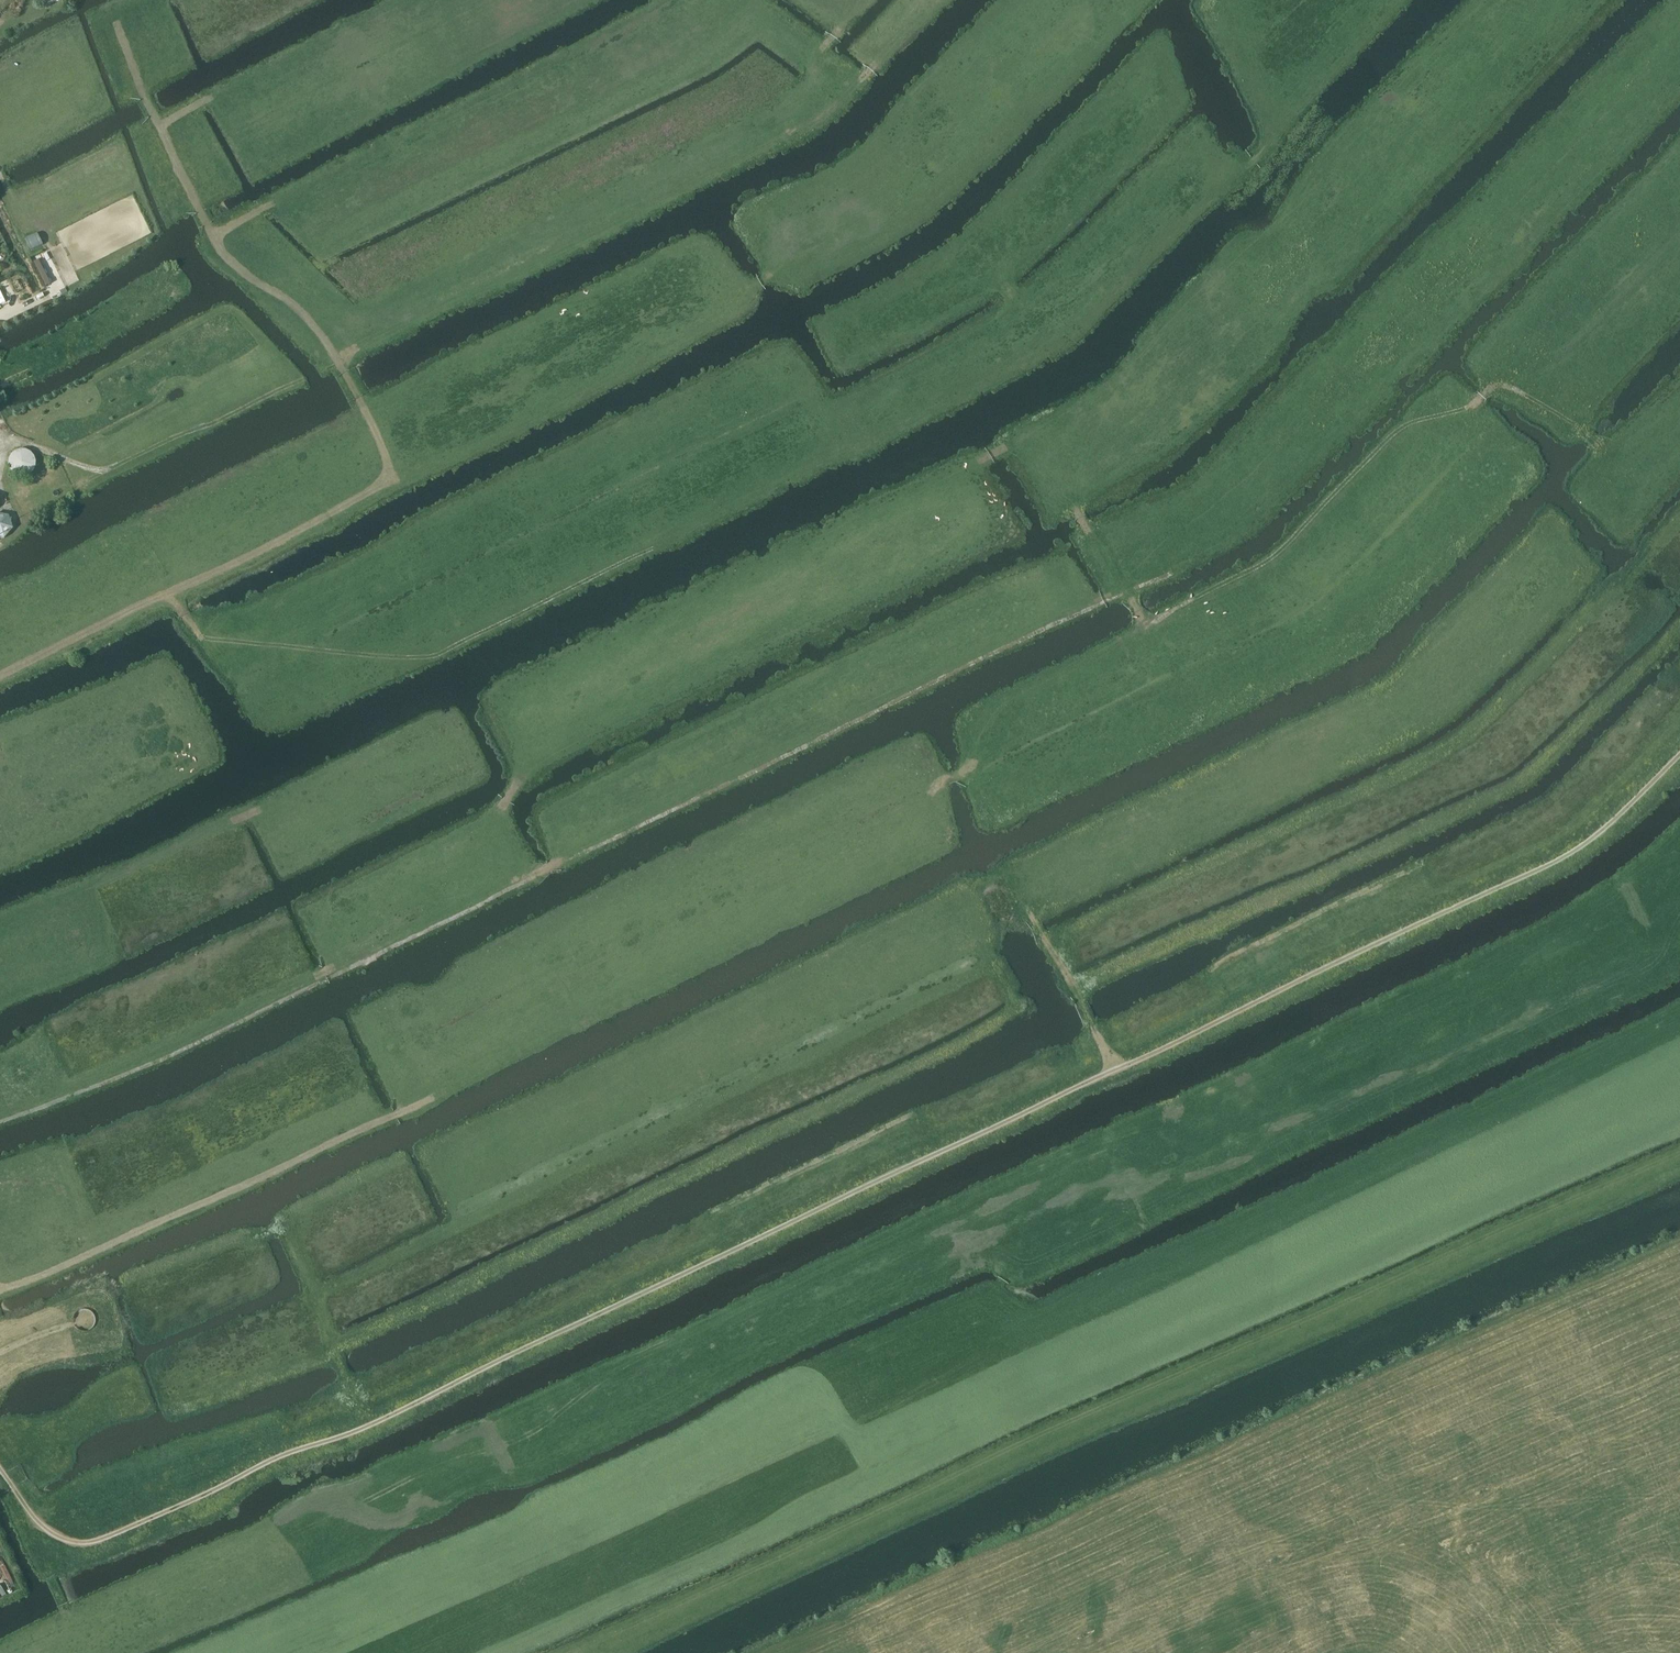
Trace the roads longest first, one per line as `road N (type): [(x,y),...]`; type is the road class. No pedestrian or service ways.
road 1 (track): [(0,1469),(48,1529),(78,1542),(106,1543),(279,1458),(369,1427),(1115,1069)]
road 2 (track): [(1115,1069),(1561,860),(1607,828),(1679,755)]
road 3 (track): [(0,416),(20,443),(110,469),(297,383)]
road 4 (track): [(1115,1069),(1030,916)]

